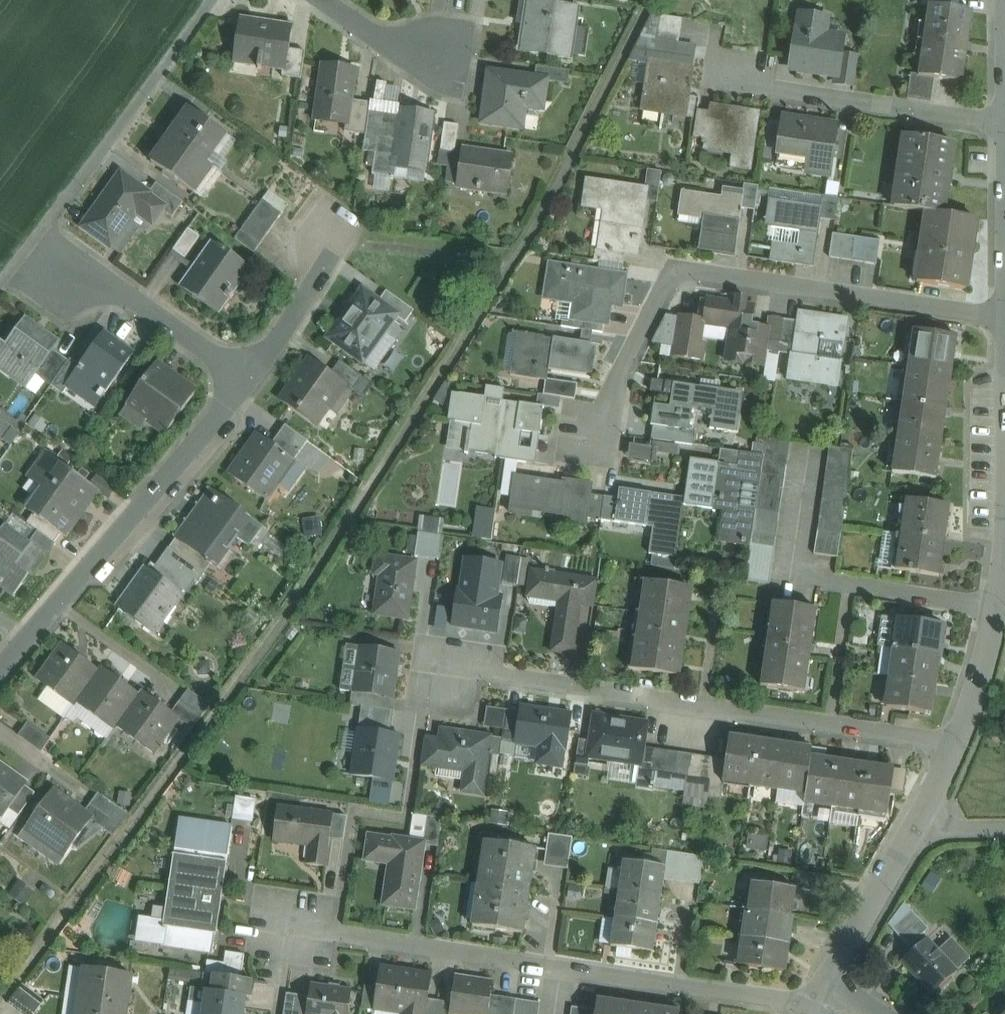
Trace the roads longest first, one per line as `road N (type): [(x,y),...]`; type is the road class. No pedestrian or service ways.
road 1 (residential): [(808,1007),(274,924)]
road 2 (residential): [(1004,318),(676,272),(579,442)]
road 3 (residential): [(956,745),(436,669)]
road 4 (residential): [(0,663),(245,373)]
road 5 (residential): [(26,248),(214,0)]
road 6 (residential): [(1004,116),(725,81)]
road 7 (residential): [(245,373),(121,285),(55,270),(26,248)]
road 8 (residential): [(245,373),(362,214)]
road 9 (residential): [(956,745),(989,650),(1004,564)]
road 10 (residential): [(830,972),(921,829)]

